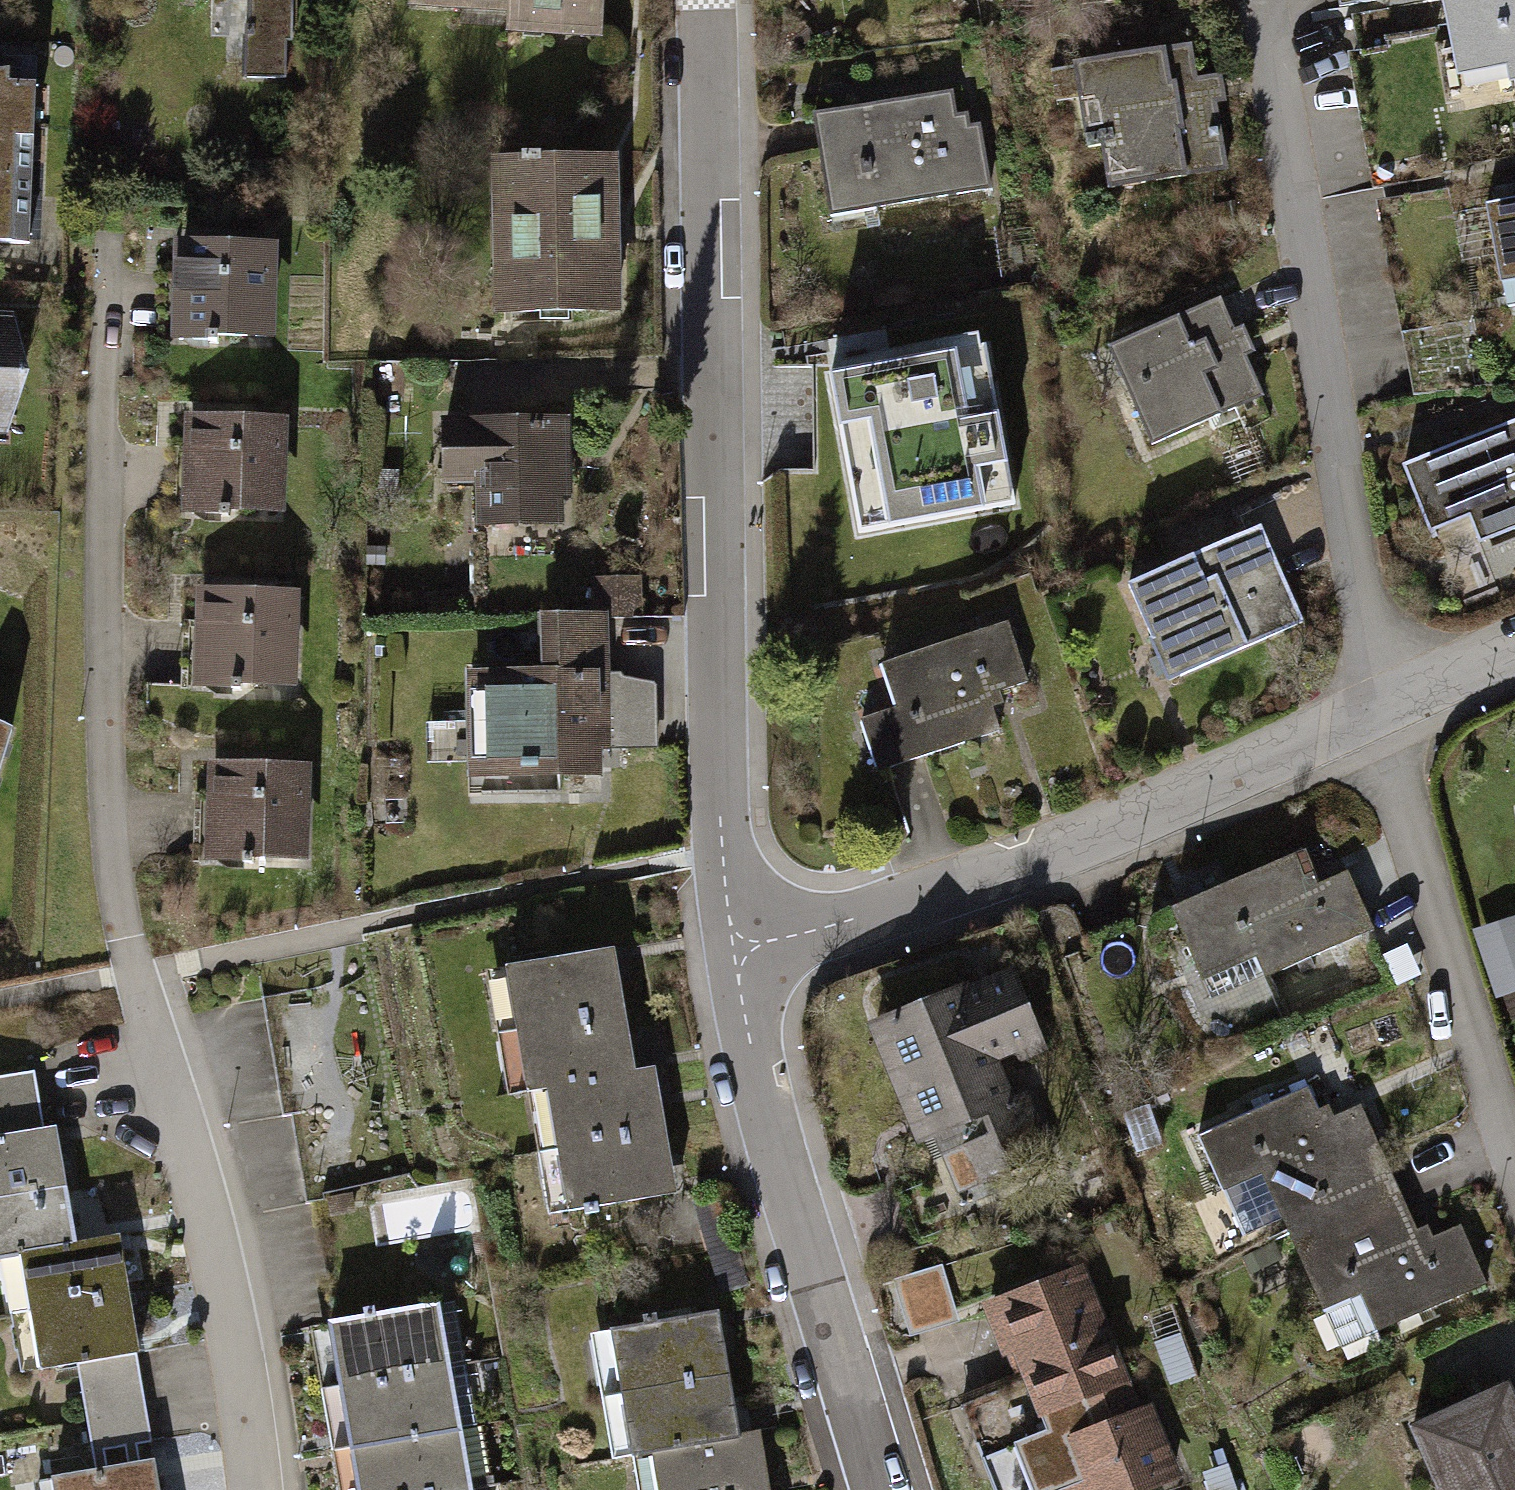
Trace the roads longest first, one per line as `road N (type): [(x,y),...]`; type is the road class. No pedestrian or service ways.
road 1 (residential): [(256,1489),(226,1304),(138,972),(108,815),(113,254)]
road 2 (residential): [(706,0),(722,851),(733,943)]
road 3 (residential): [(733,943),(843,921),(1023,862),(1514,652)]
road 4 (residential): [(733,943),(756,1074),(877,1489)]

